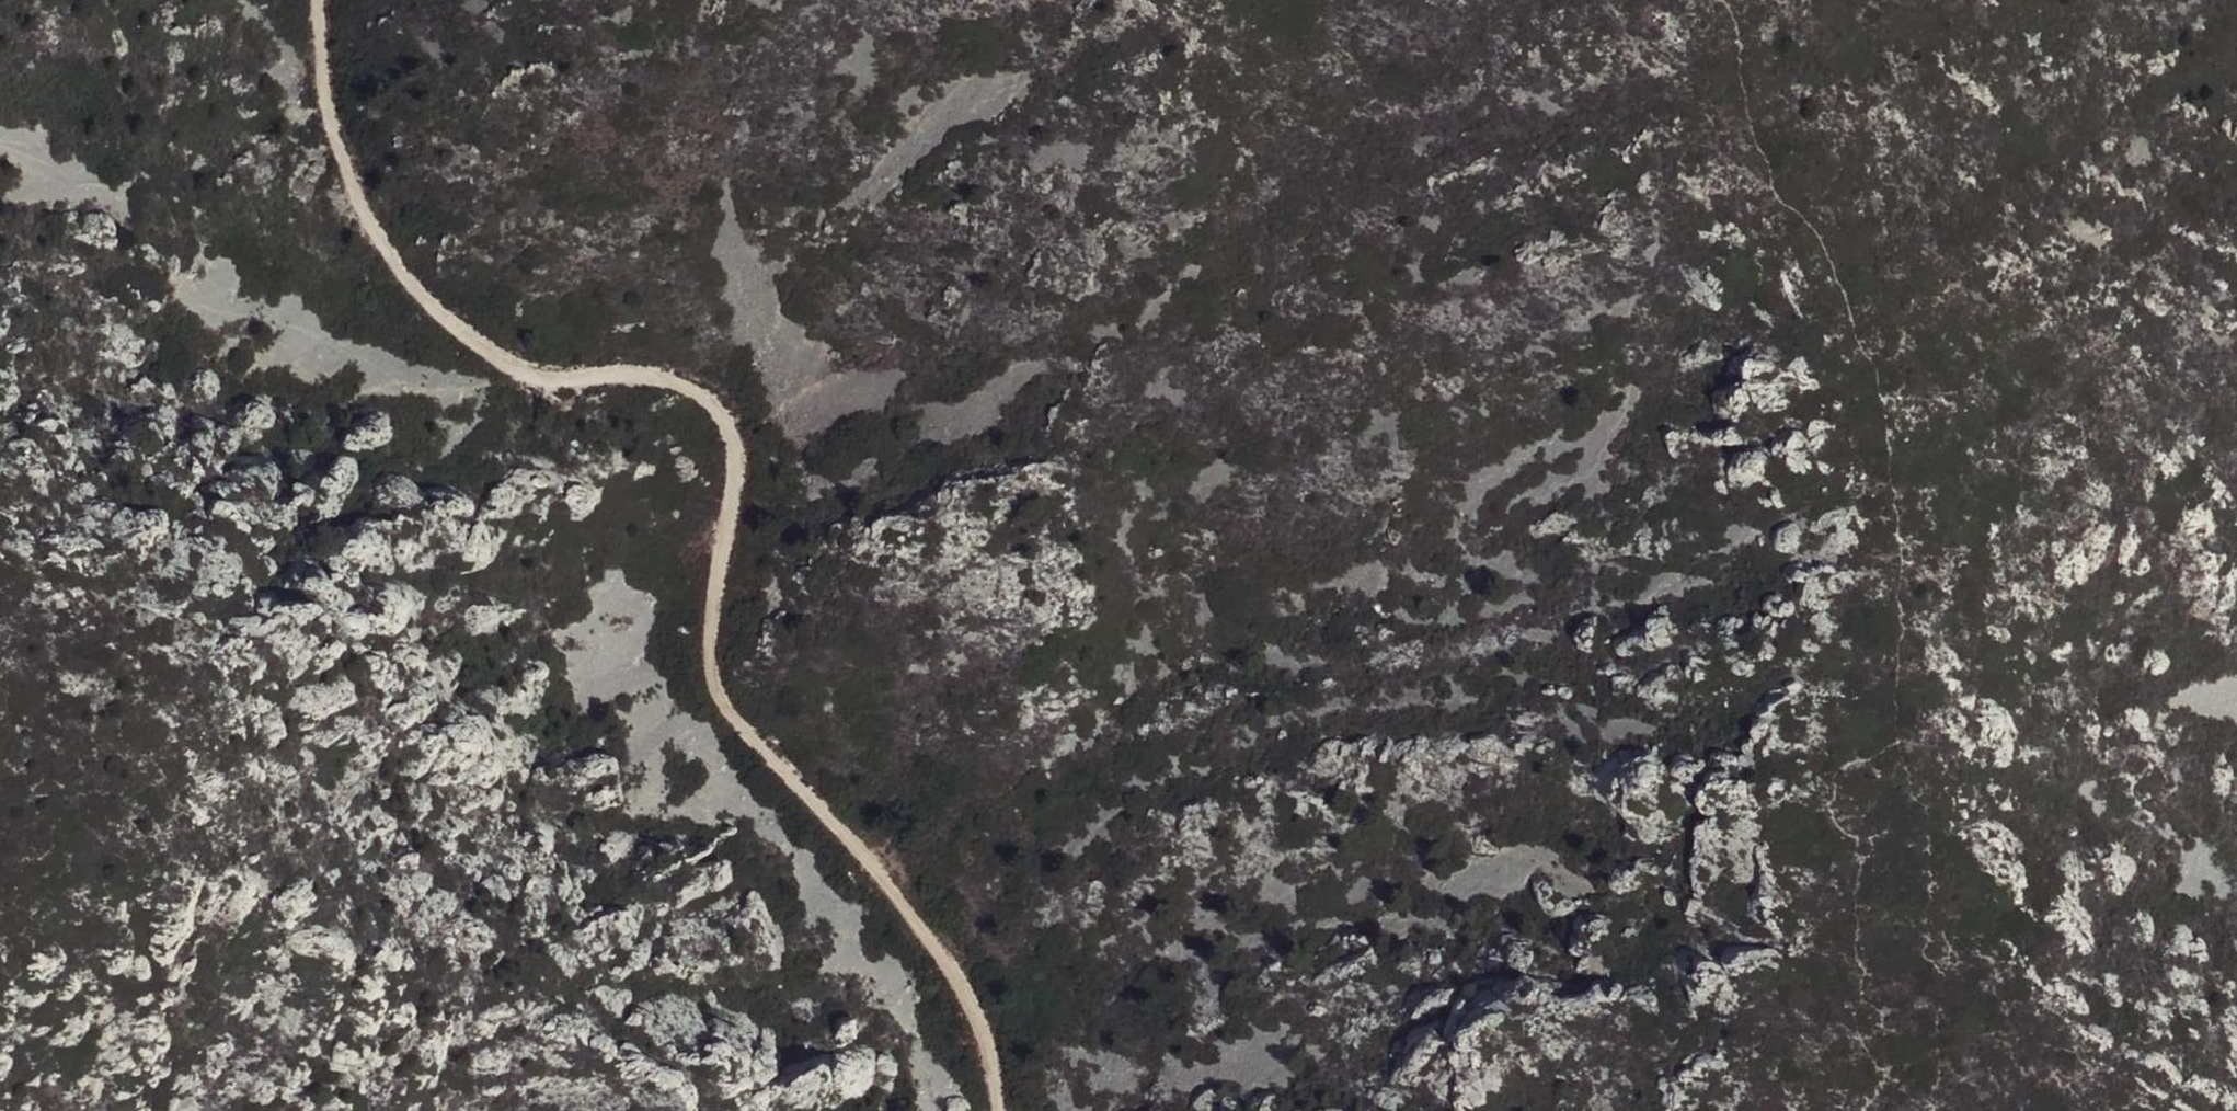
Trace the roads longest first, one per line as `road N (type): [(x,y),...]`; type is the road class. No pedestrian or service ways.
road 1 (track): [(318,0),(330,133),(401,275),(459,335),(531,381),(611,371),(669,379),(723,404),(738,456),(716,560),(711,679),(754,759),(840,831),(946,962),(988,1037),(1001,1110)]

